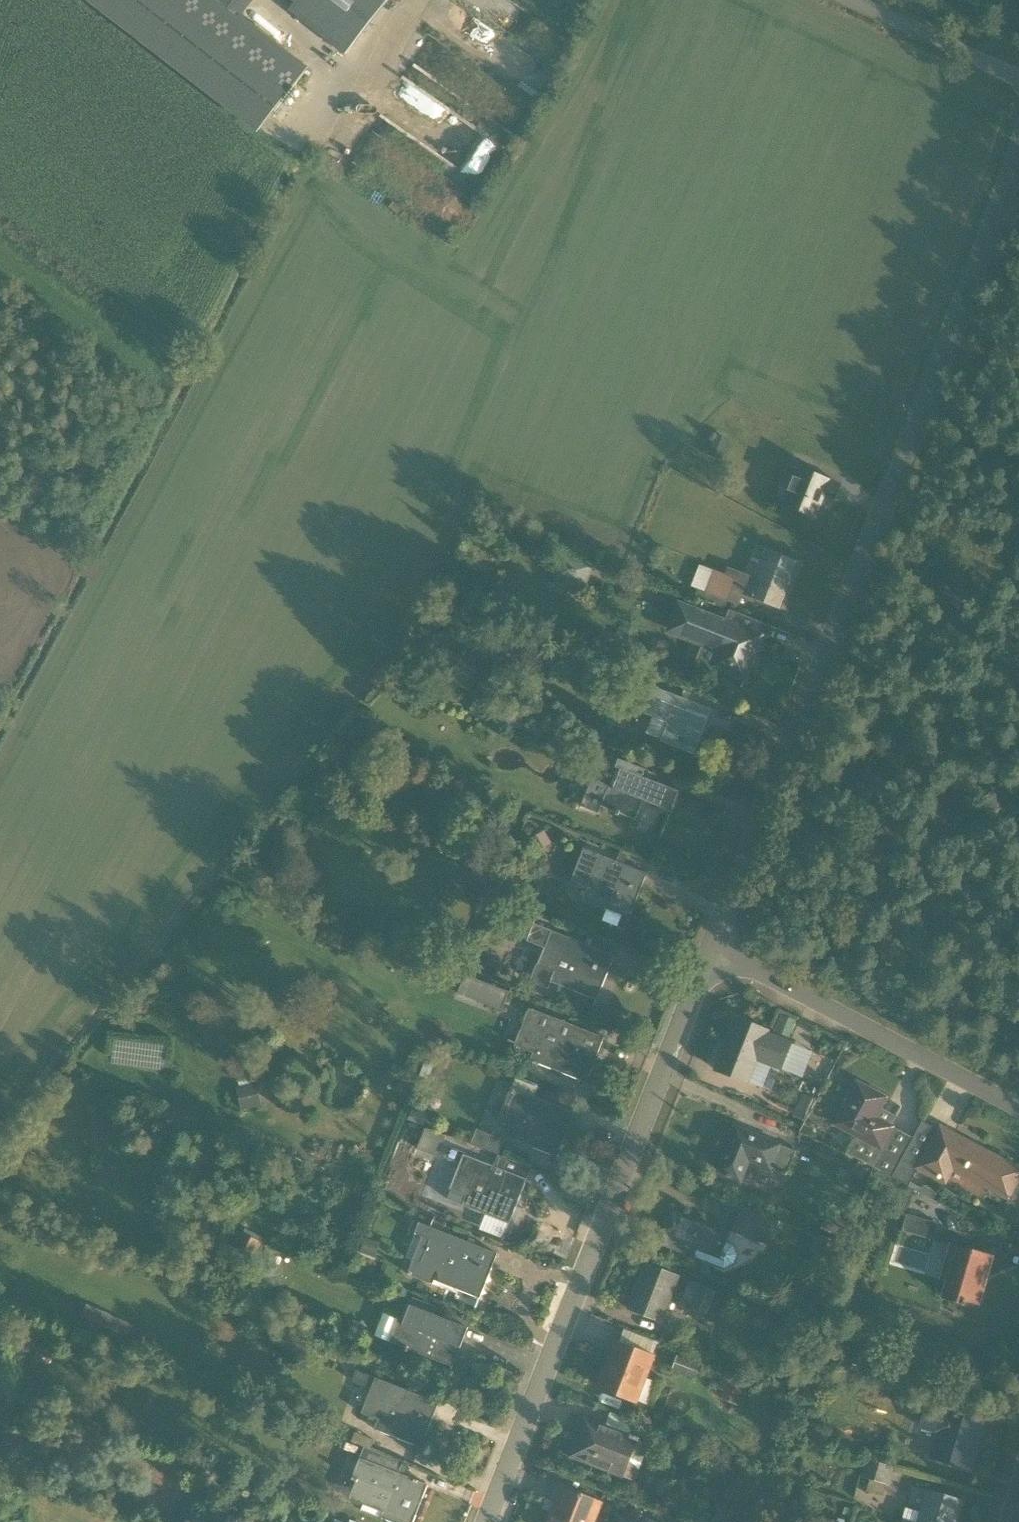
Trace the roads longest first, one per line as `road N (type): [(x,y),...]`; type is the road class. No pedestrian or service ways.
road 1 (residential): [(1018,152),(710,955)]
road 2 (residential): [(710,955),(487,1521)]
road 3 (residential): [(1018,1107),(710,955)]
road 4 (unclassified): [(848,0),(1018,81)]

